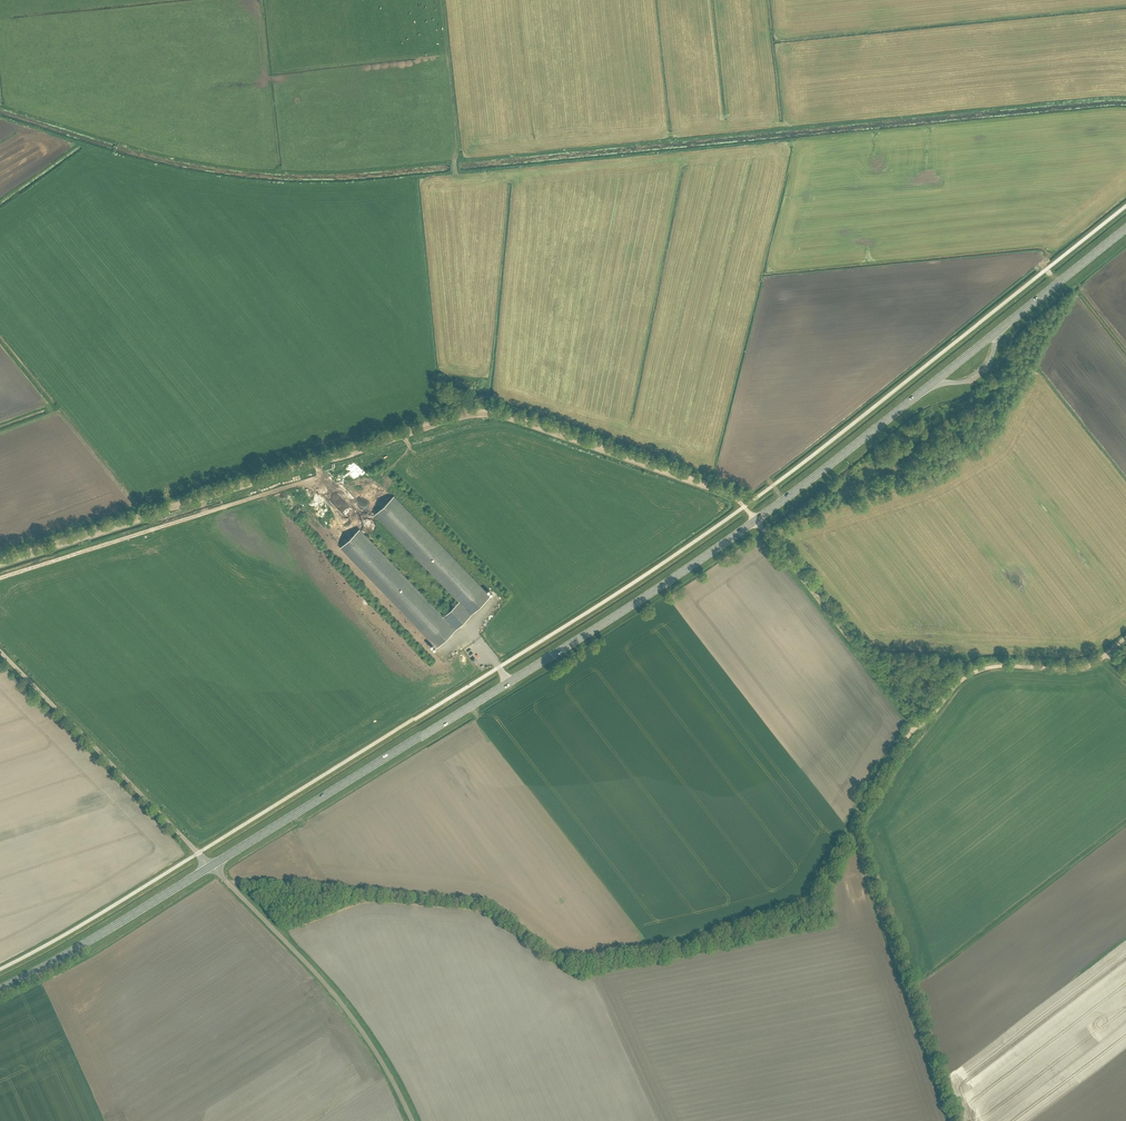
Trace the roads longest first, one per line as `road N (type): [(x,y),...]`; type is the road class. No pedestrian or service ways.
road 1 (primary): [(211,866),(723,543),(1125,228)]
road 2 (track): [(744,506),(722,491),(519,418),(474,413),(0,562)]
road 3 (track): [(231,887),(248,881),(466,898),(504,910),(573,959),(668,946),(805,907),(850,825)]
road 4 (unclassified): [(411,1120),(345,1008),(211,866)]
road 5 (track): [(850,825),(952,1120)]
road 6 (unclassified): [(211,866),(0,651)]
road 7 (track): [(744,506),(917,724)]
road 8 (primary): [(0,989),(211,866)]
road 9 (track): [(917,724),(981,666),(1086,664),(1125,637)]
road 10 (track): [(850,825),(917,724)]

